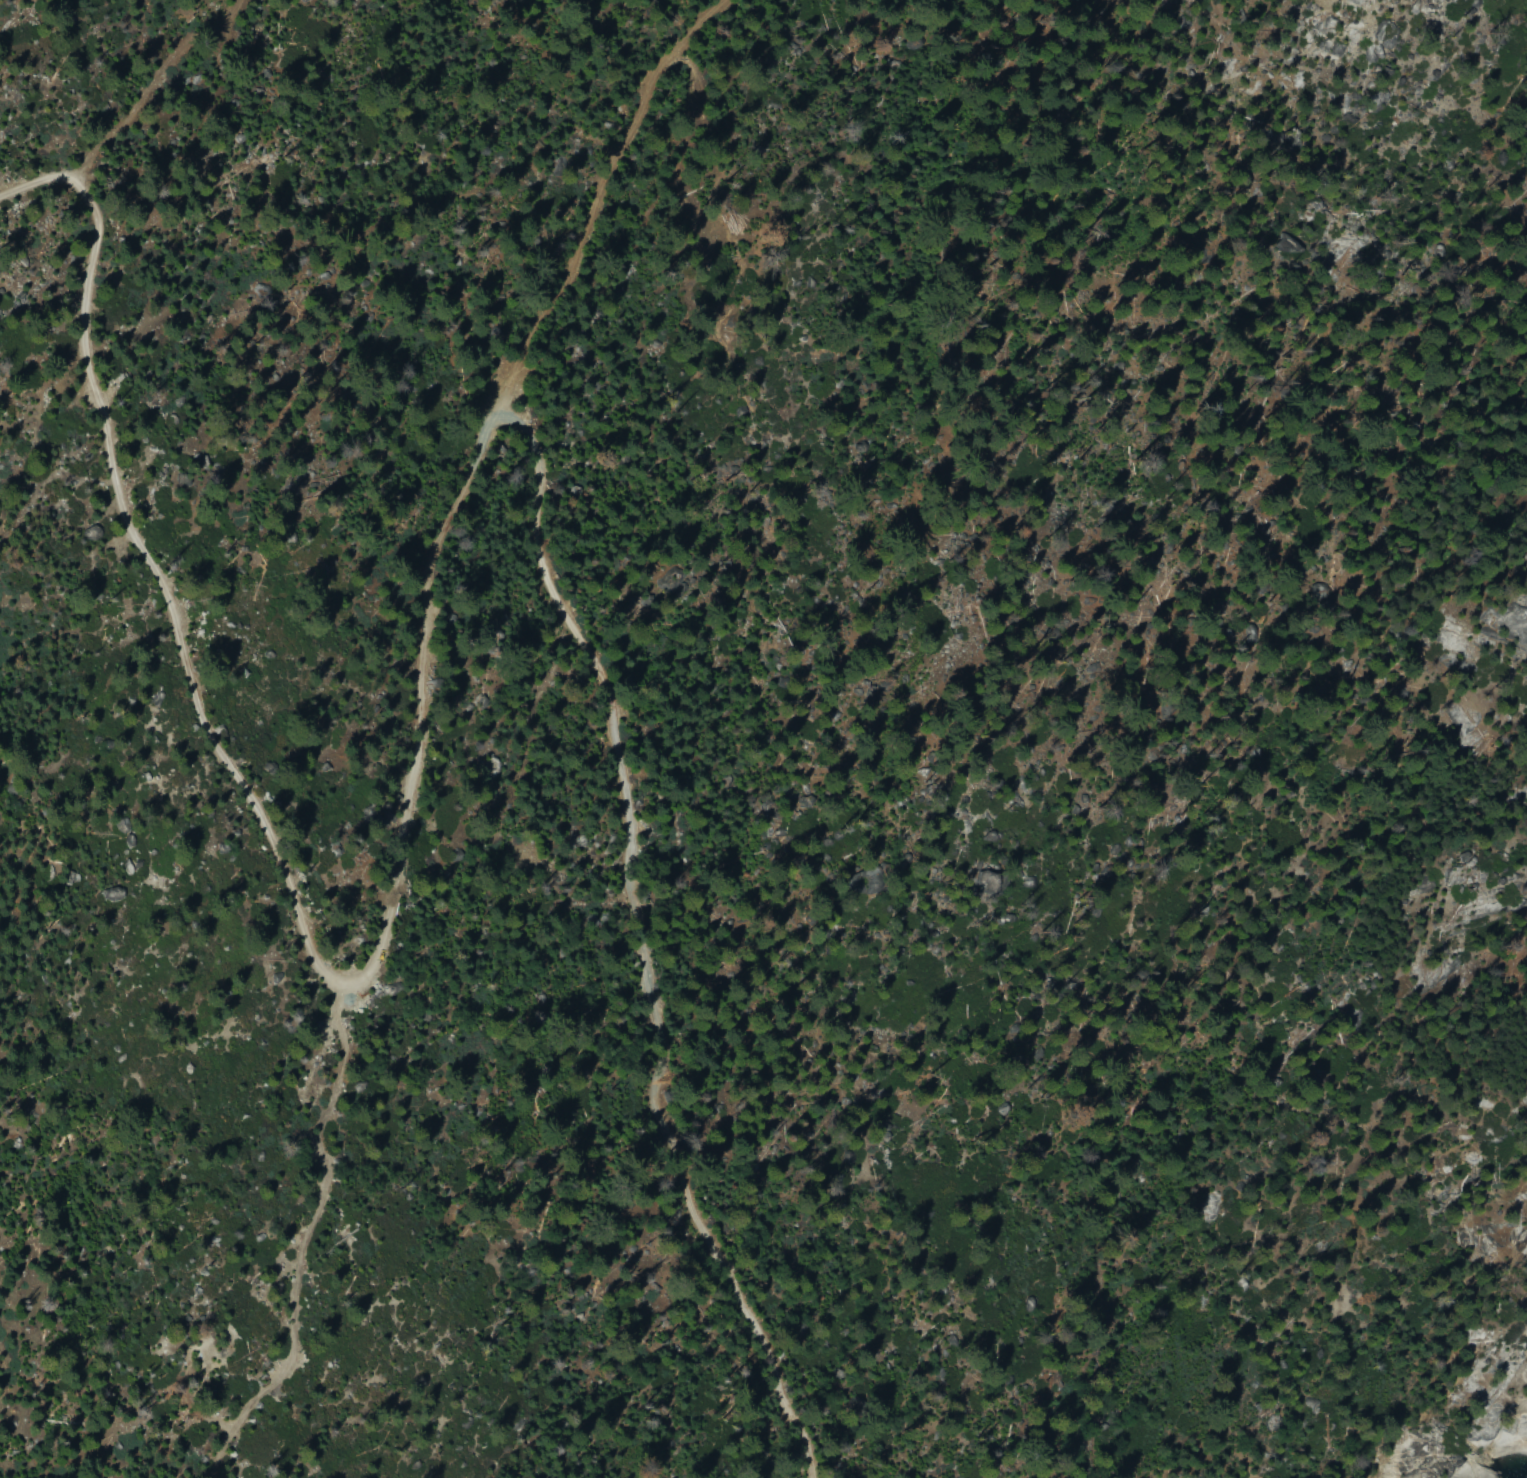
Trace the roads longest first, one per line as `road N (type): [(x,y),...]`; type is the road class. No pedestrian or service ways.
road 1 (track): [(507,437),(480,448),(388,928),(350,950),(312,928),(247,846),(154,606),(67,453),(67,224),(51,197),(0,192)]
road 2 (track): [(833,1477),(719,1222),(572,464),(507,437)]
road 3 (track): [(251,1477),(323,1337),(350,950)]
road 4 (track): [(507,437),(545,300),(703,22),(724,0)]
road 5 (track): [(51,197),(195,149),(223,0)]

